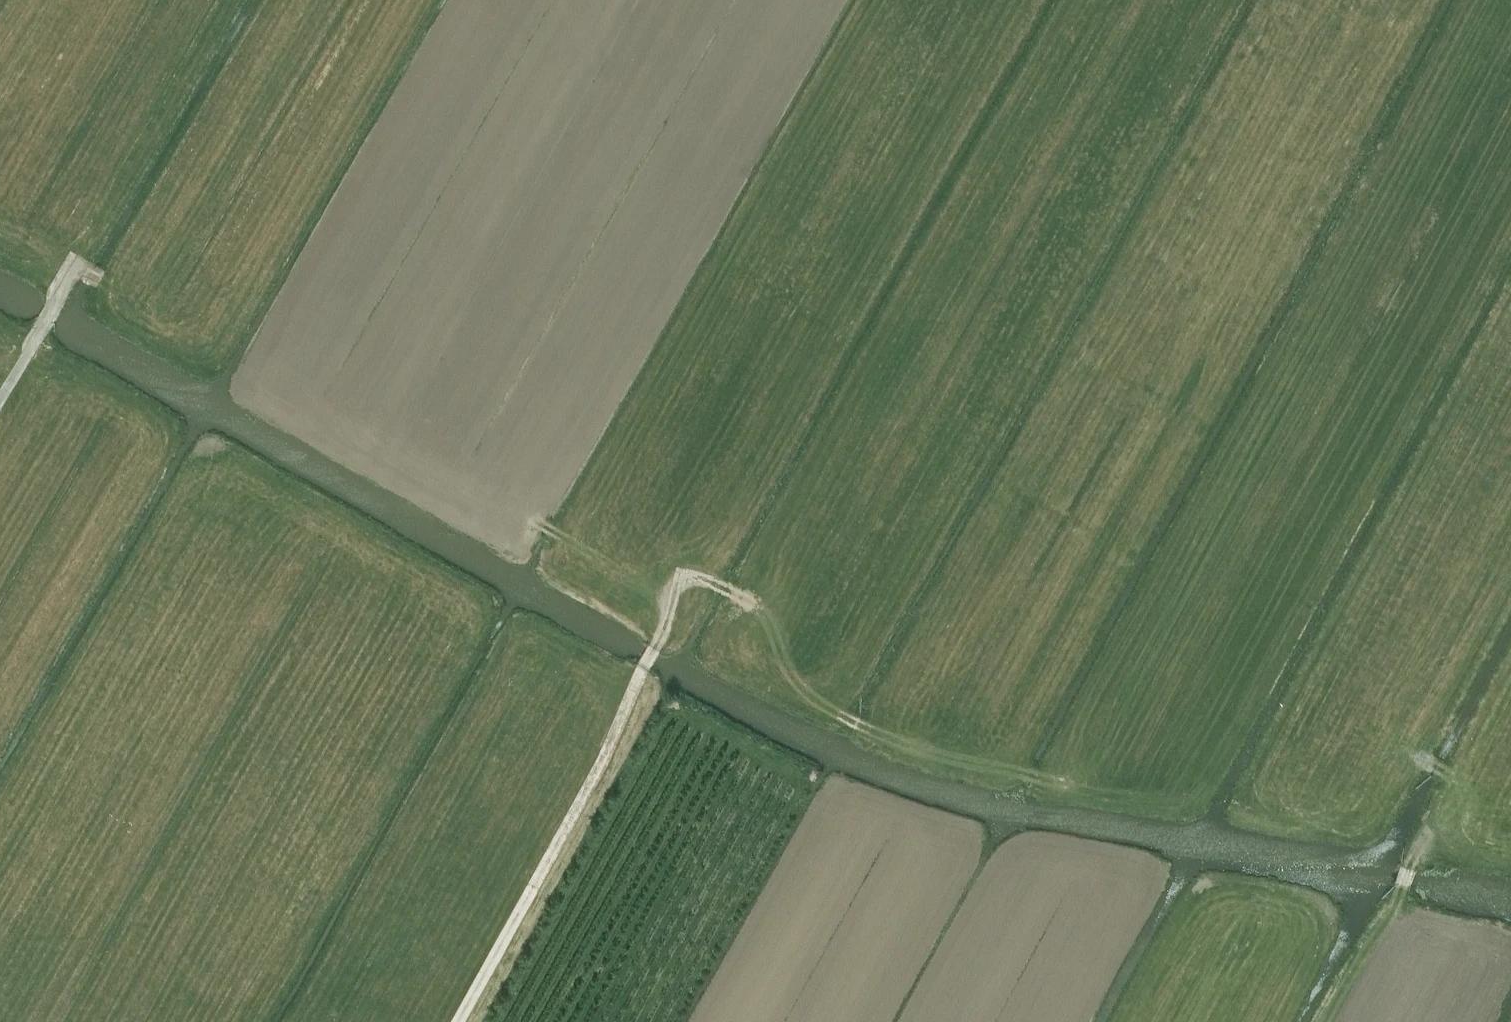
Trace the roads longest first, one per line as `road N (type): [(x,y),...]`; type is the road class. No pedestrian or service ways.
road 1 (track): [(465,1021),(669,620),(676,582),(695,575),(742,597)]
road 2 (track): [(0,398),(78,265),(103,278)]

